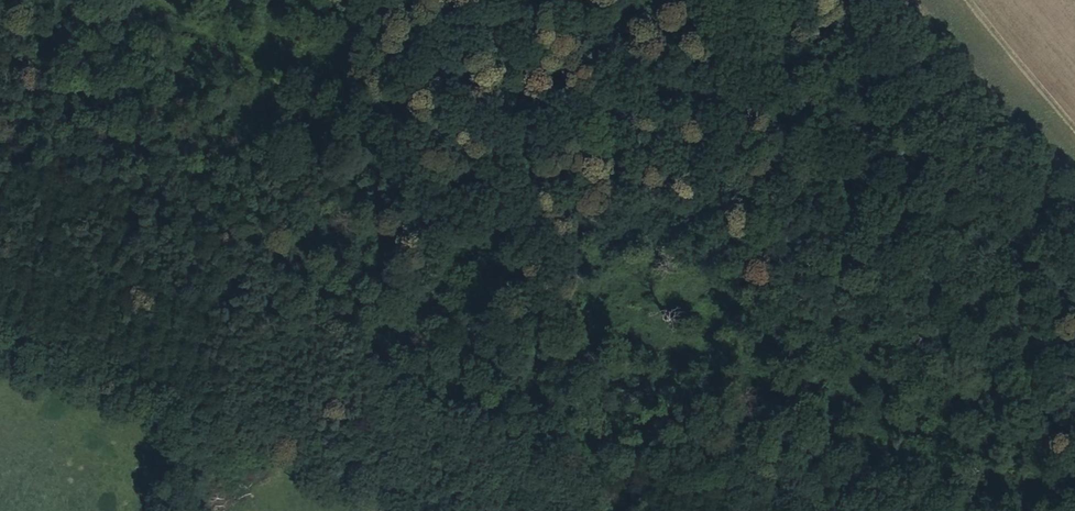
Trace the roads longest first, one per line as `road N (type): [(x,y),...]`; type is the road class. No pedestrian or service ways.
road 1 (track): [(981,510),(938,458),(884,429),(774,394),(717,362),(620,337),(539,296),(442,136),(319,102),(151,0)]

